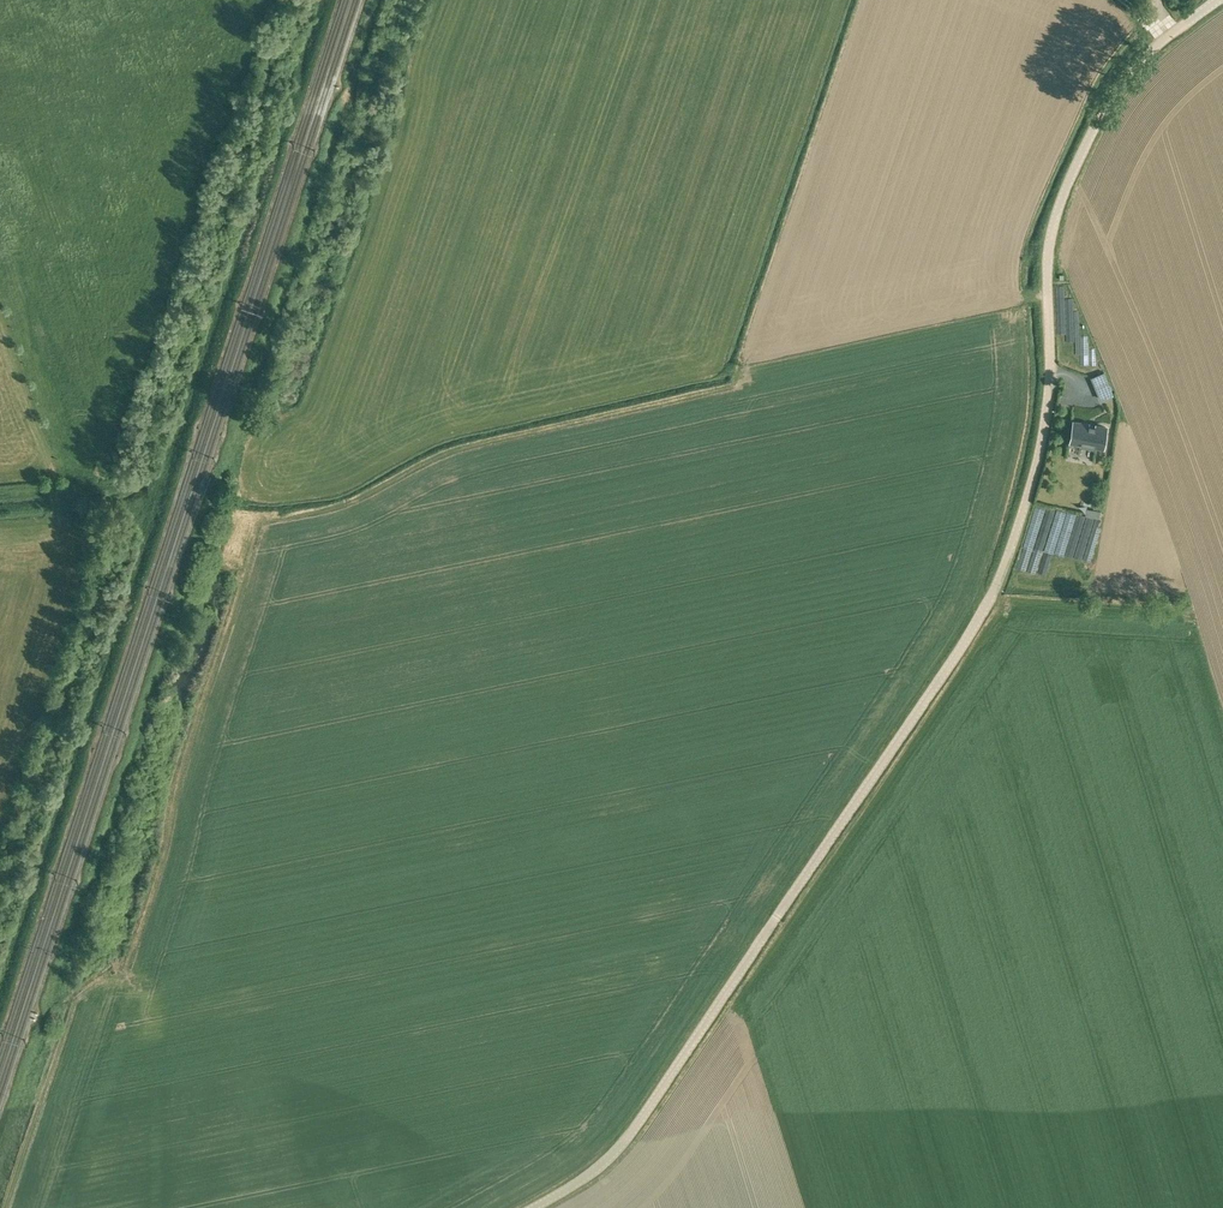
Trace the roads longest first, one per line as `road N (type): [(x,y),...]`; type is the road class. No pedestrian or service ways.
road 1 (unclassified): [(539,1207),(595,1174),(635,1133),(979,623),(1001,579),(1046,426),(1049,253),(1063,200),(1143,57),(1217,0)]

